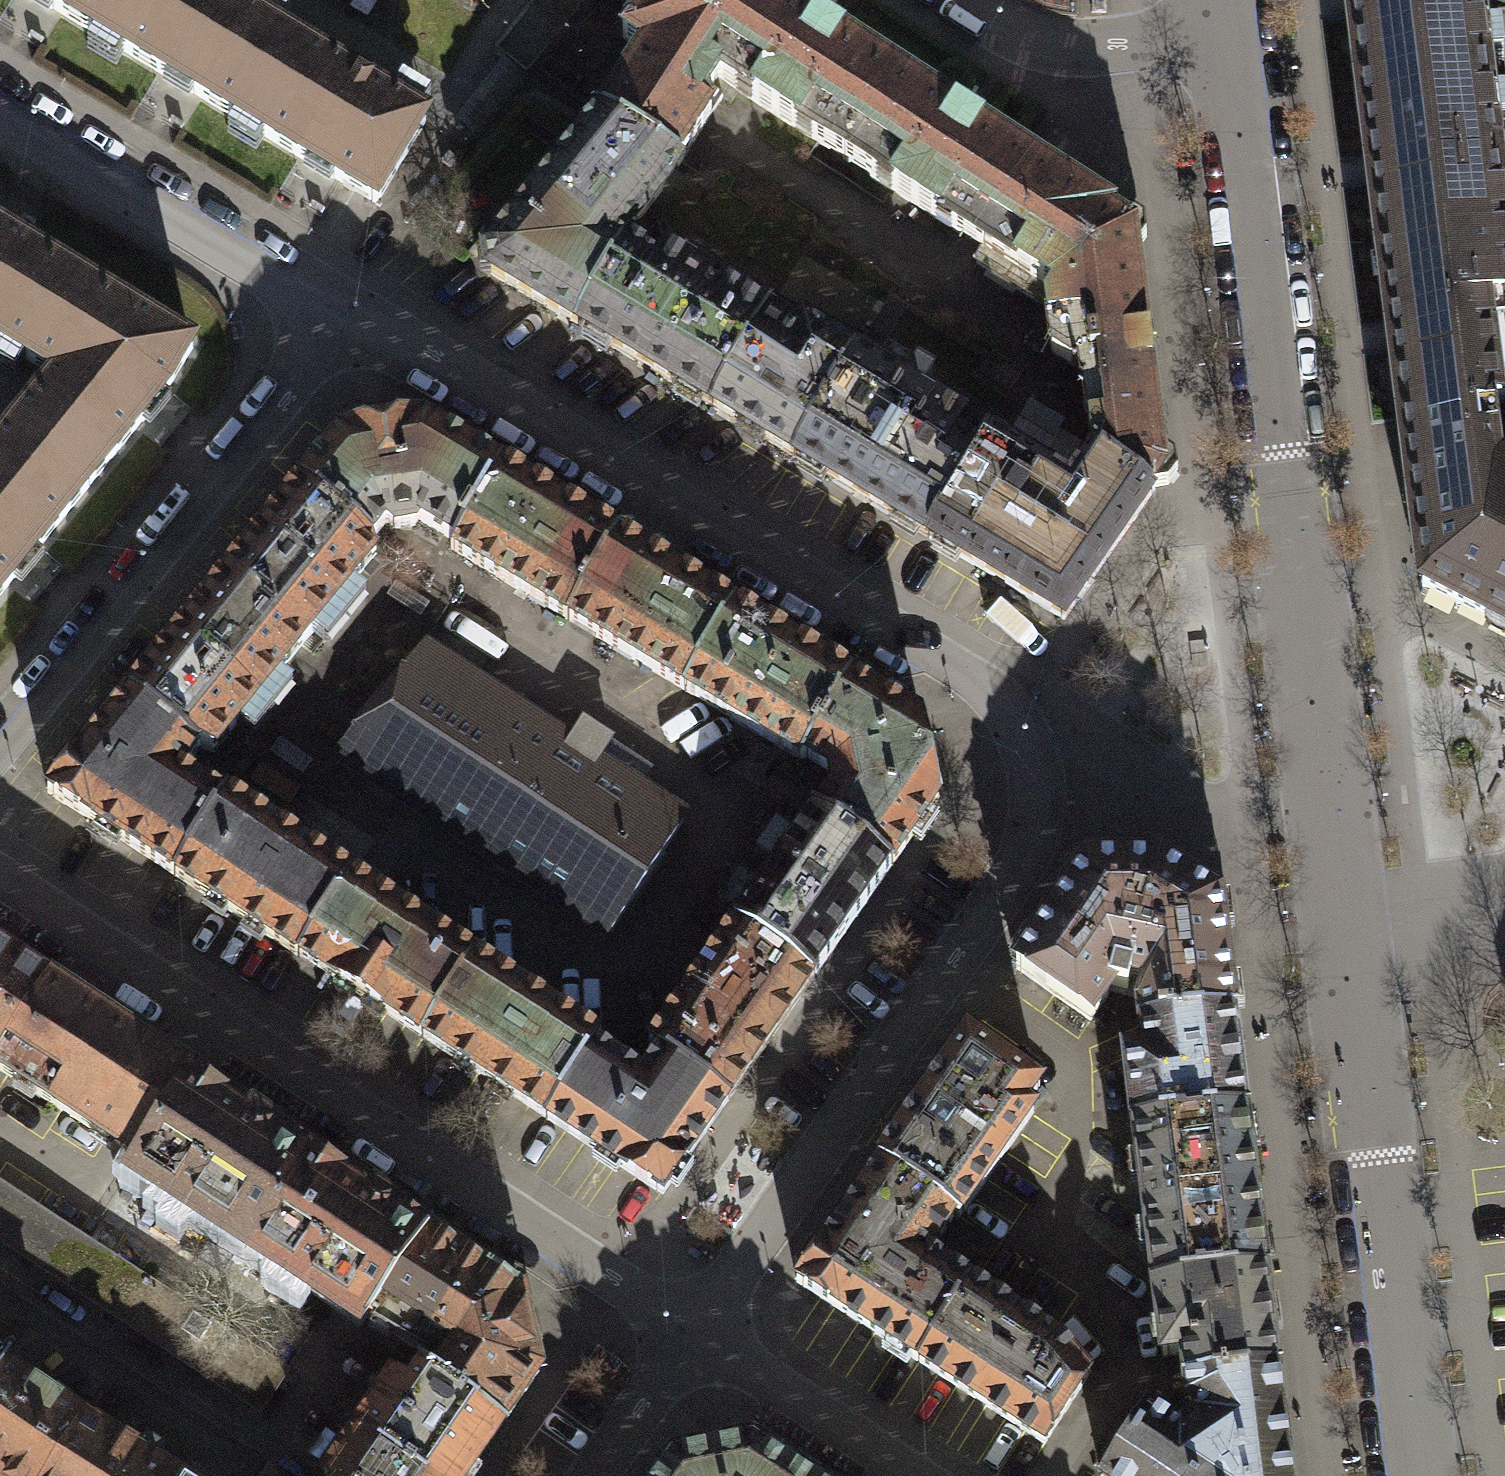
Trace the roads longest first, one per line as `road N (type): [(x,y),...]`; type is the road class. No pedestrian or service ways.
road 1 (residential): [(344,317),(970,674),(1000,698),(1032,757),(1038,810),(1010,882),(691,1333)]
road 2 (residential): [(1352,964),(1226,38)]
road 3 (residential): [(691,1333),(0,882)]
road 4 (residential): [(344,317),(0,740)]
road 5 (residential): [(1416,1475),(1352,964)]
road 6 (residential): [(0,105),(344,317)]
road 7 (residential): [(1226,38),(1091,50),(1055,45),(973,0)]
road 8 (residential): [(910,1475),(691,1333)]
road 9 (residential): [(691,1333),(591,1475)]
road 10 (residential): [(1504,938),(1490,948),(1352,964)]

